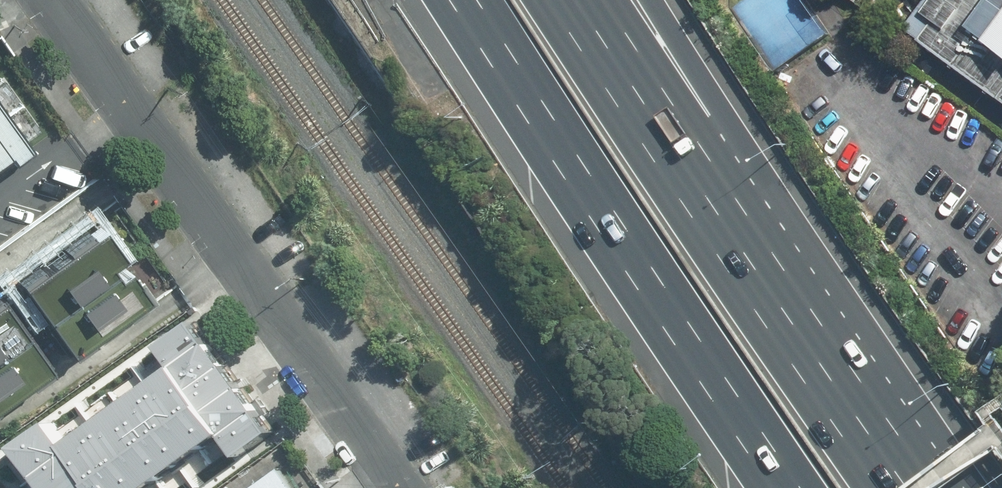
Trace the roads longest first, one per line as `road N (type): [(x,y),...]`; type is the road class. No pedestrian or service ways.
road 1 (unclassified): [(399,487),(56,0)]
road 2 (motorway): [(804,487),(481,0)]
road 3 (motorway): [(554,0),(835,424)]
road 4 (motorway): [(653,0),(717,107),(835,424)]

